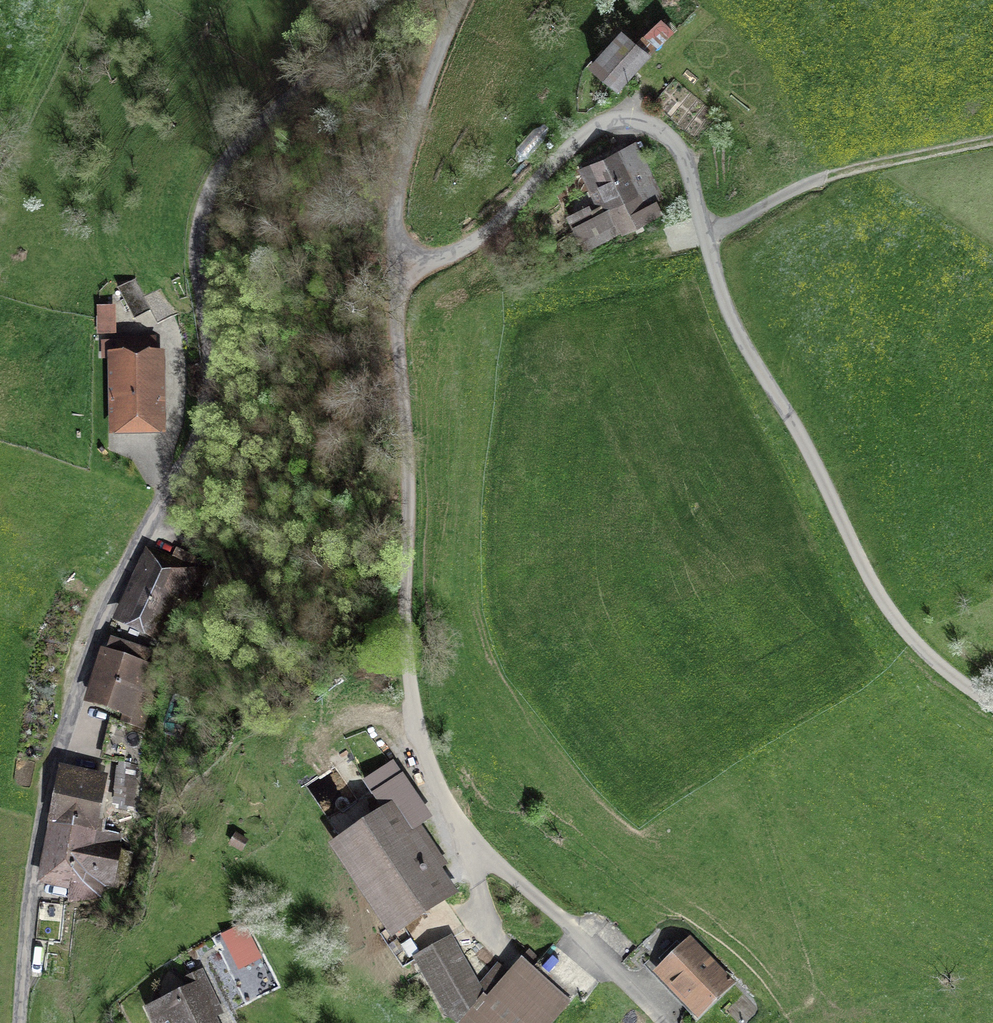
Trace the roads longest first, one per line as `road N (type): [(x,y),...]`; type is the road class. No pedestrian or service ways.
road 1 (unclassified): [(21,1022),(33,870),(68,716),(129,565),(204,419),(204,199),(218,167),(340,49),(371,0)]
road 2 (unclassified): [(992,702),(917,645),(881,599),(801,435),(734,325),(686,161),(660,129),(630,119),(602,125),(472,243),(440,258),(395,260)]
road 3 (unclassified): [(395,260),(408,466),(406,638),(424,749),(476,841),(664,1022)]
road 4 (track): [(706,236),(835,174),(992,140)]
road 5 (unclassified): [(463,0),(425,99),(398,210),(395,260)]

